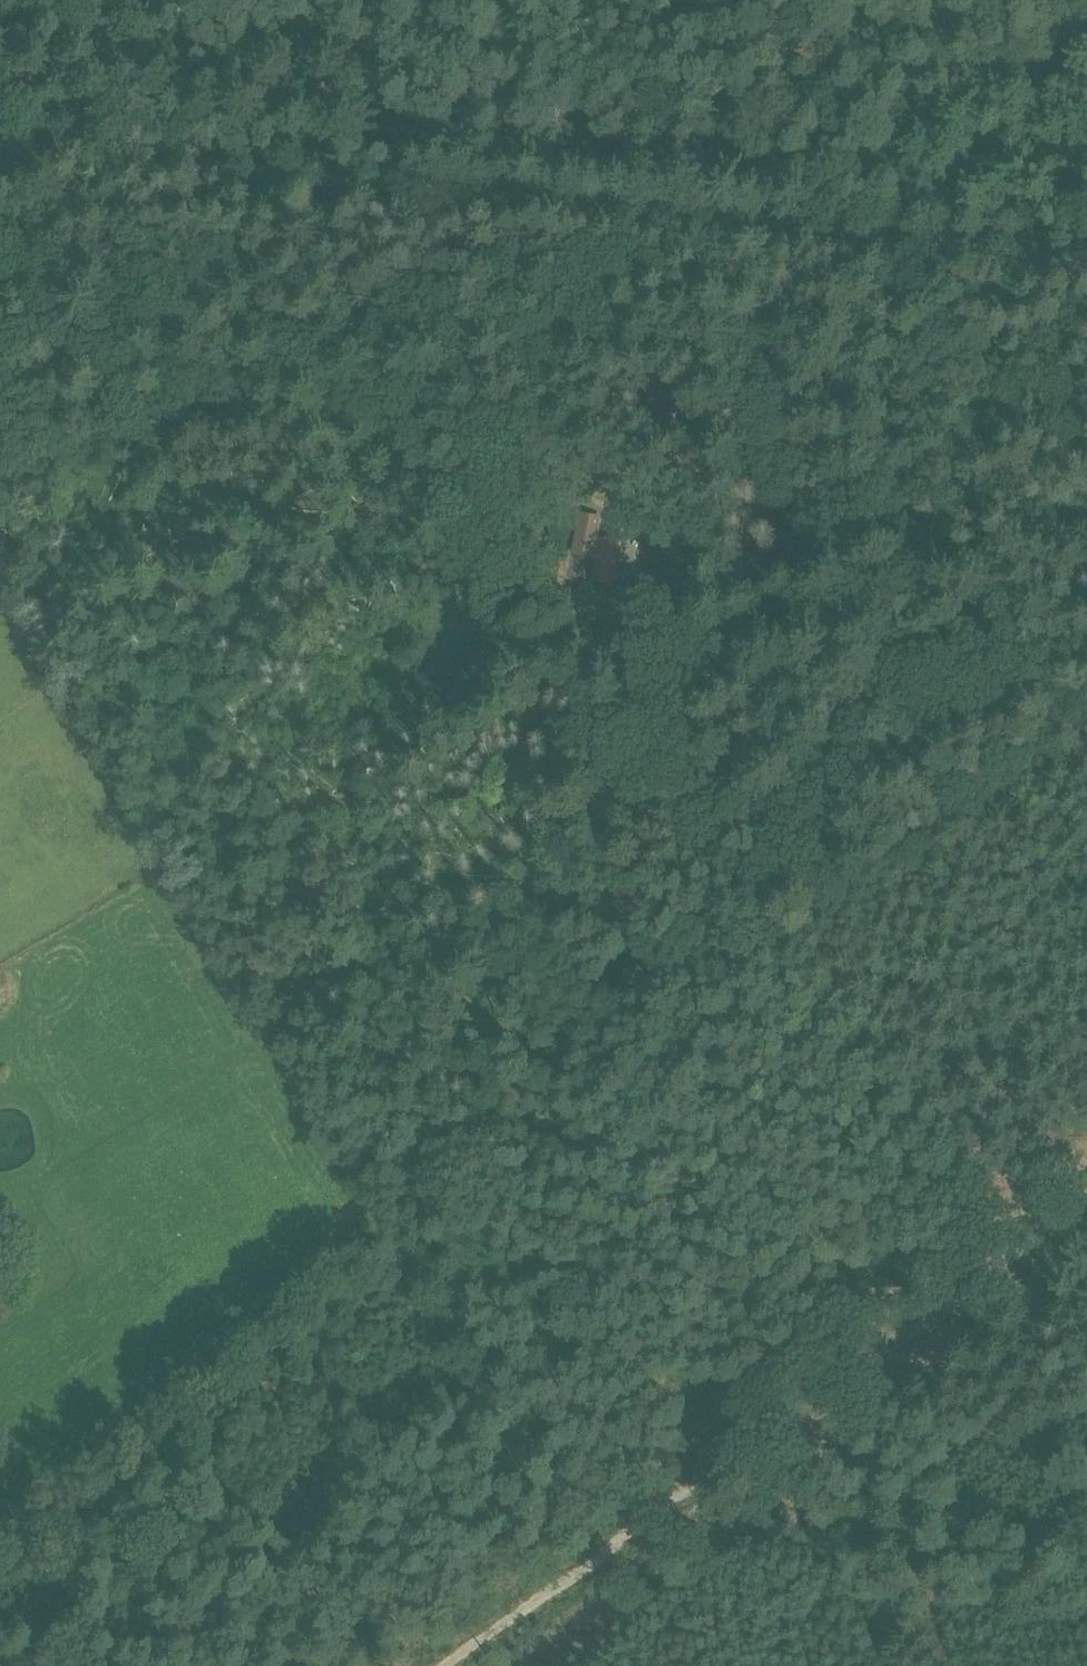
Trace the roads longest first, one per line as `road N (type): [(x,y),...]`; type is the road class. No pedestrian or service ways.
road 1 (track): [(0,148),(1086,264)]
road 2 (track): [(1086,1178),(428,1665)]

